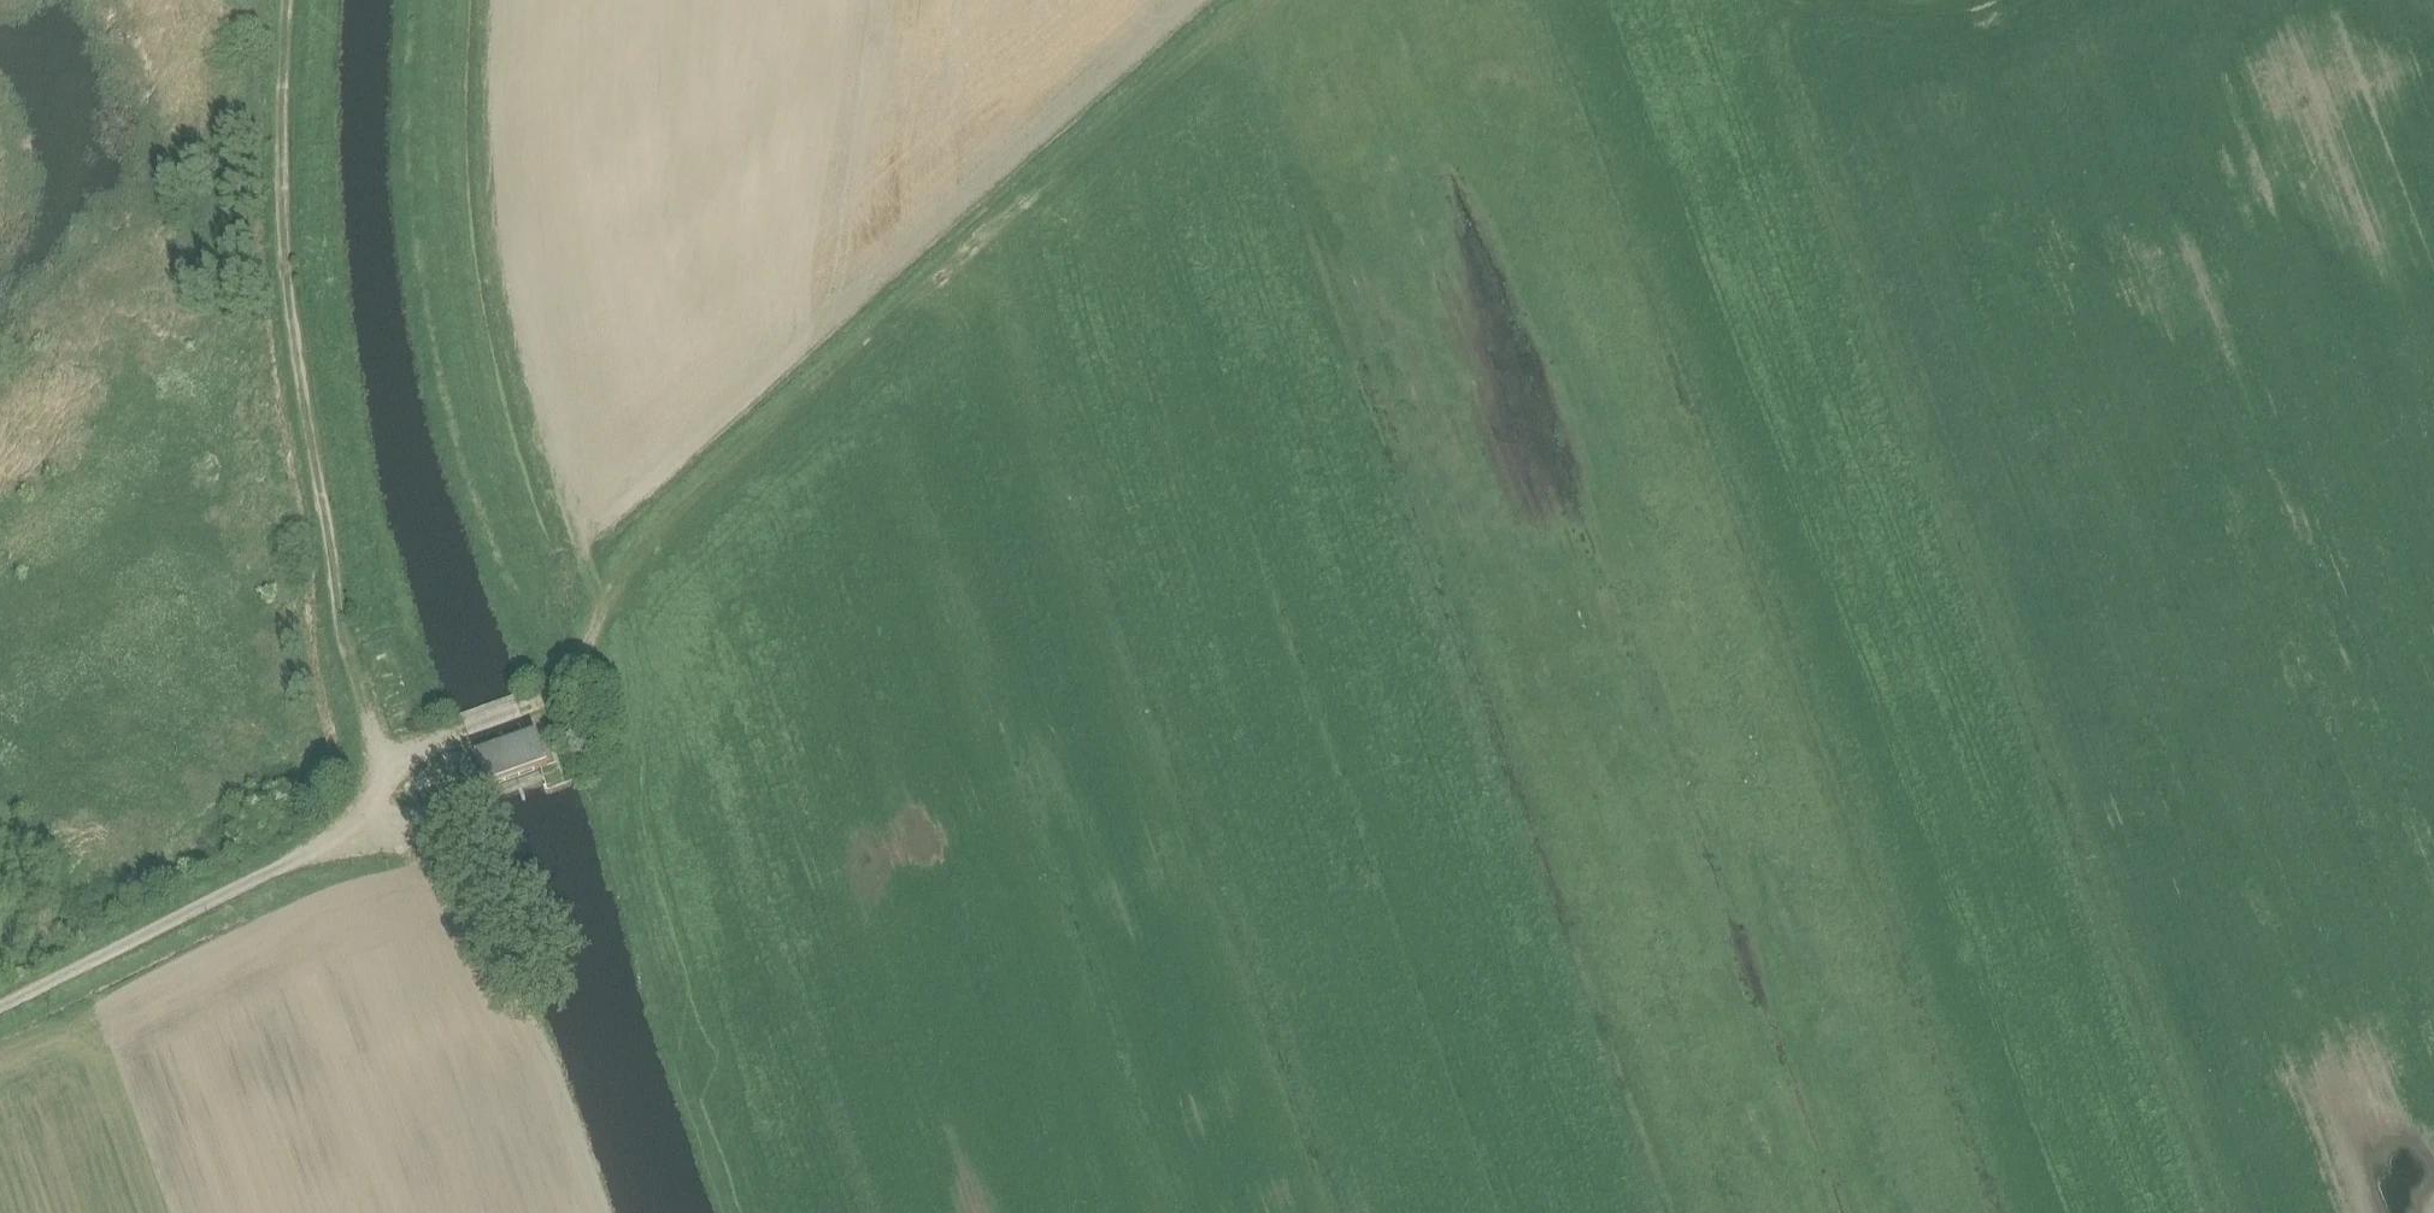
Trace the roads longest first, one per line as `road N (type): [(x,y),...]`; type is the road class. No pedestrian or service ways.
road 1 (track): [(583,653),(646,518),(1240,0)]
road 2 (track): [(384,766),(299,352),(286,213),(288,0)]
road 3 (unclassified): [(0,1001),(322,843),(361,807),(384,766),(529,713),(583,653)]

